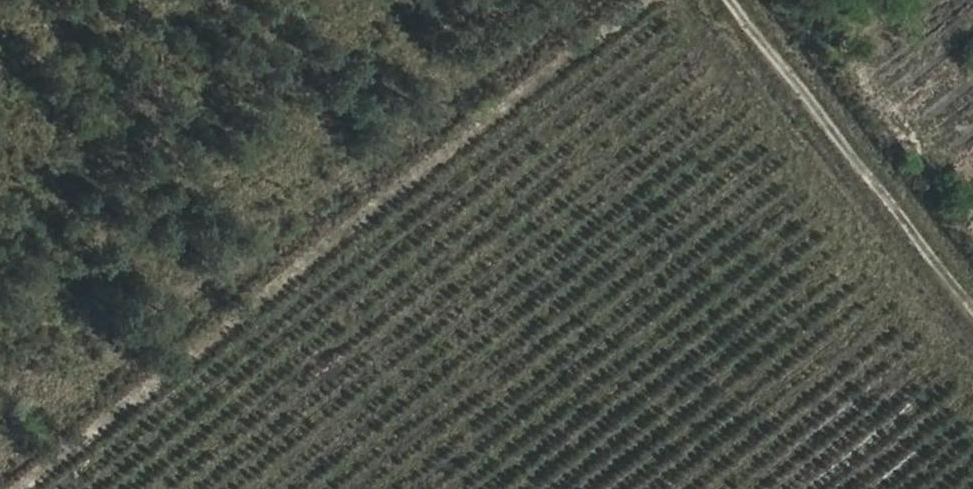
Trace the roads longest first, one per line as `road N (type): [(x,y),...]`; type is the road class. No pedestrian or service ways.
road 1 (track): [(738,0),(972,313)]

